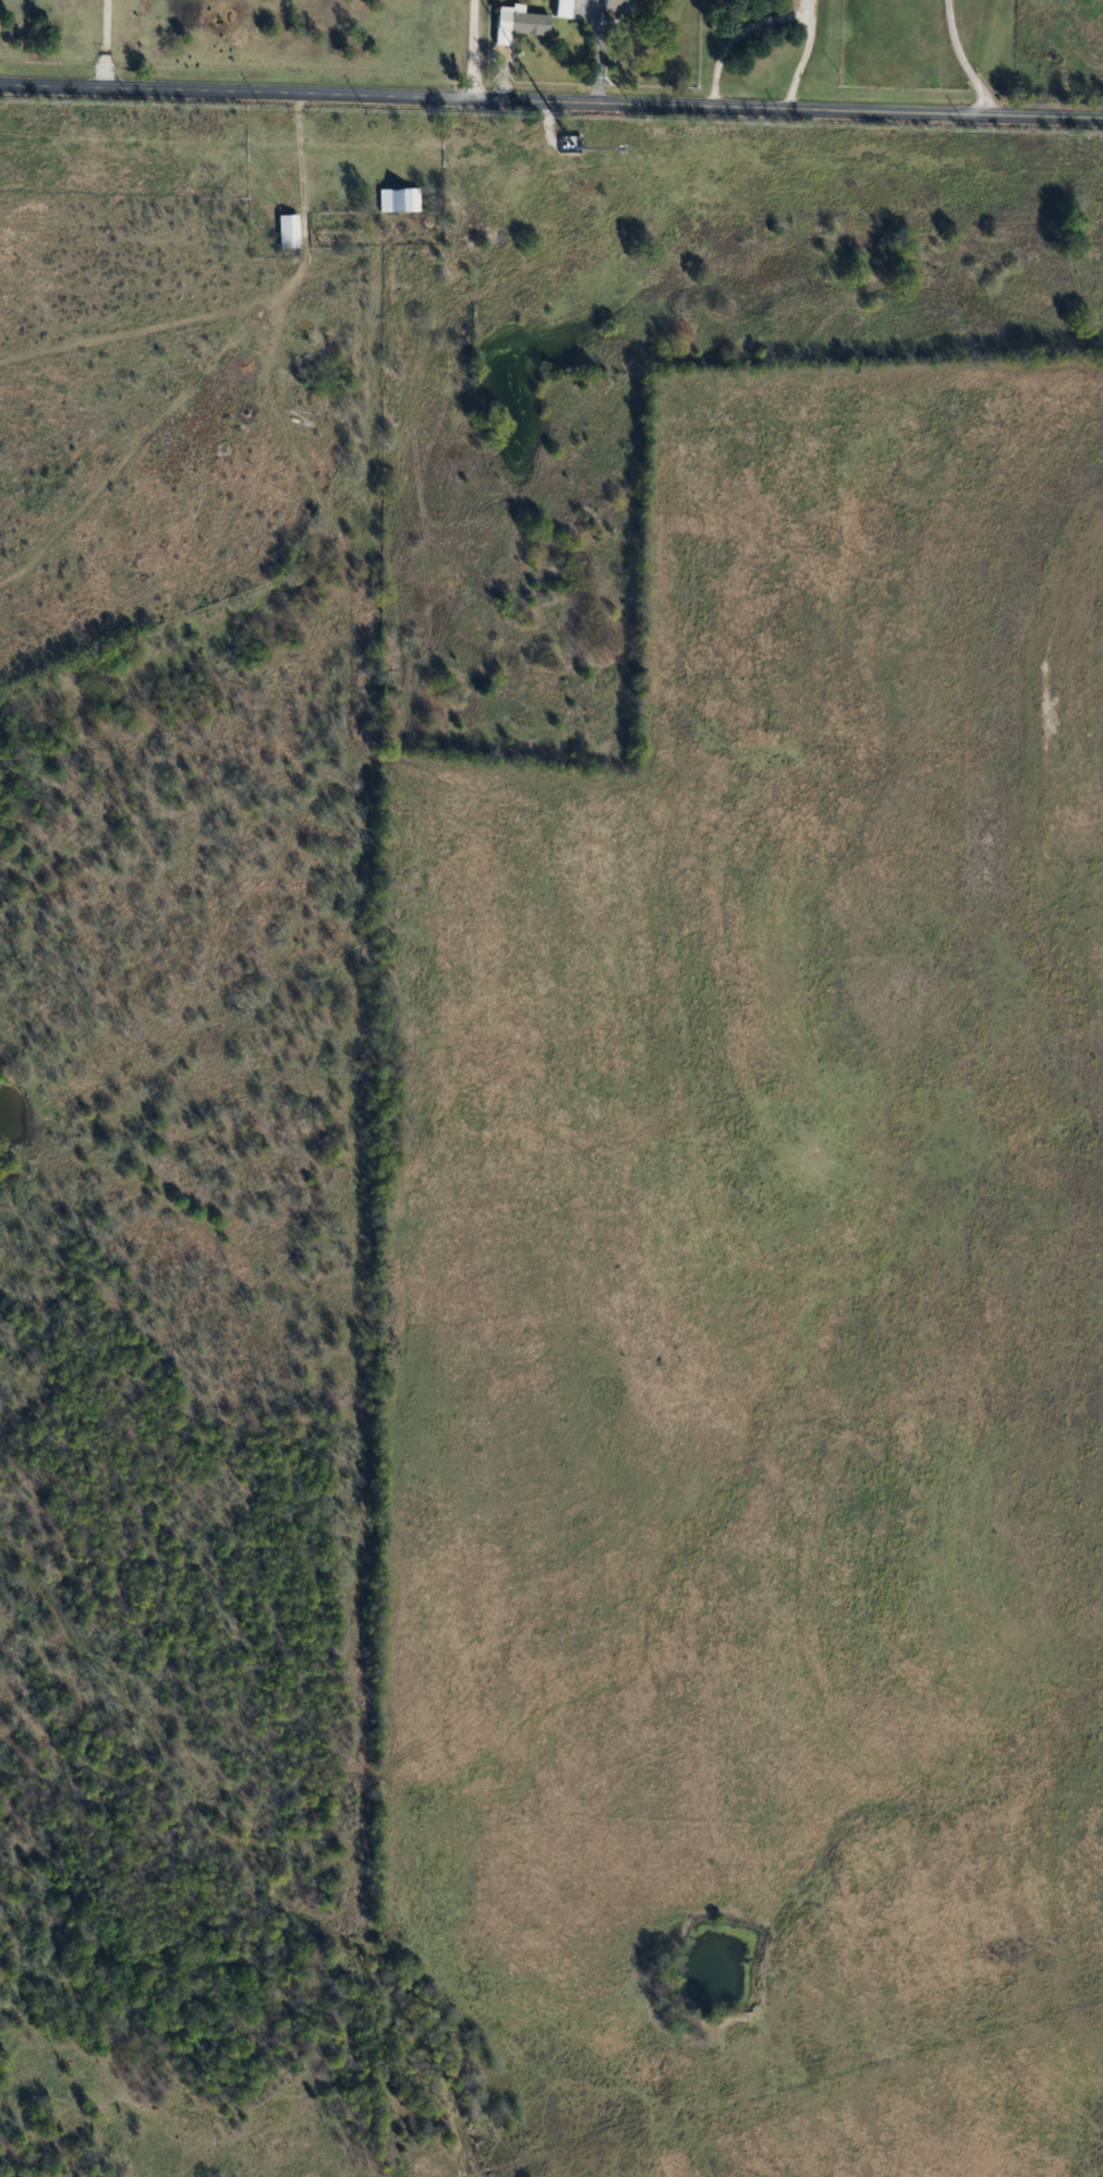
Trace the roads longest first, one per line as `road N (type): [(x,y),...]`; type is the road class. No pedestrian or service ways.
road 1 (residential): [(1102,118),(0,88)]

